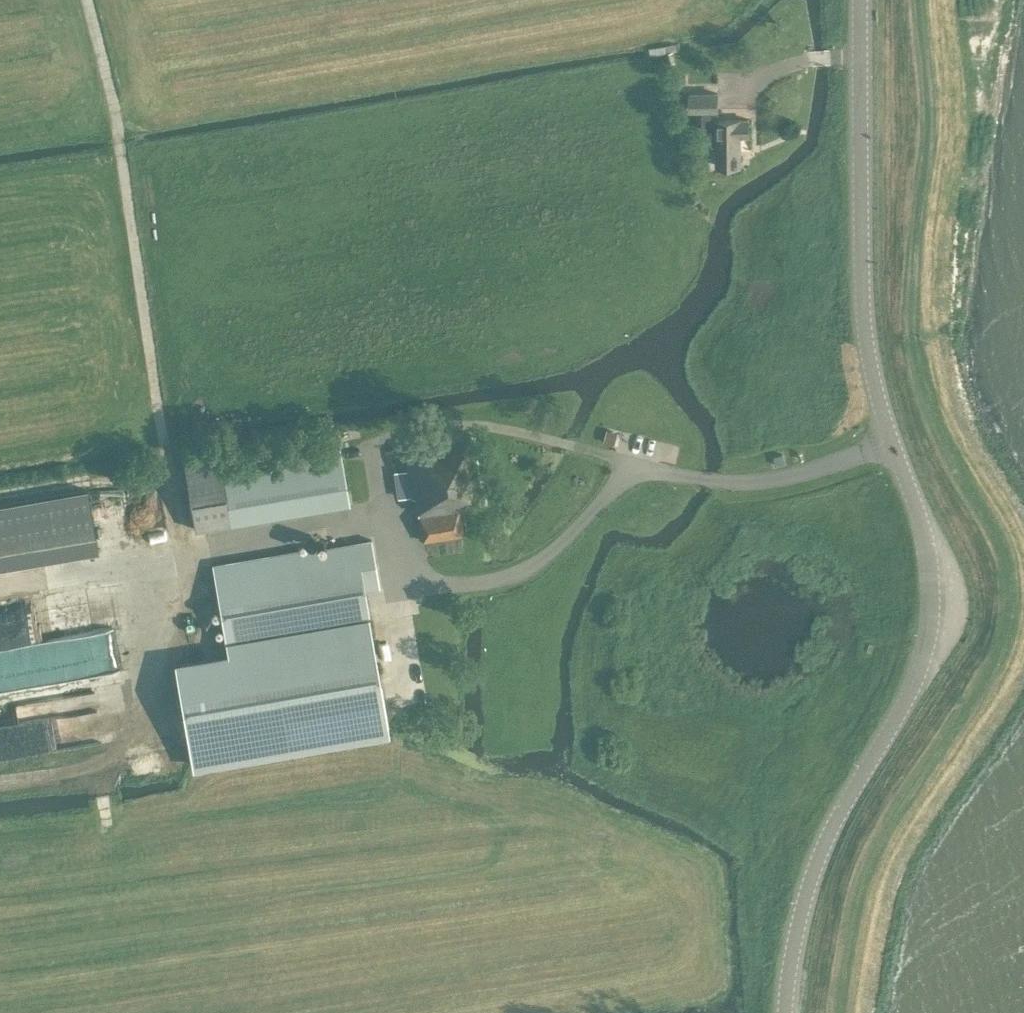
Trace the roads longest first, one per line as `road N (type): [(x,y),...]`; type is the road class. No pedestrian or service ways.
road 1 (tertiary): [(863,0),(867,327),(887,420),(929,537),(934,618),(917,681),(821,854),(797,933),(788,1012)]
road 2 (track): [(93,0),(112,77),(185,544),(151,739),(53,775),(0,782)]
road 3 (track): [(185,544),(388,510)]

